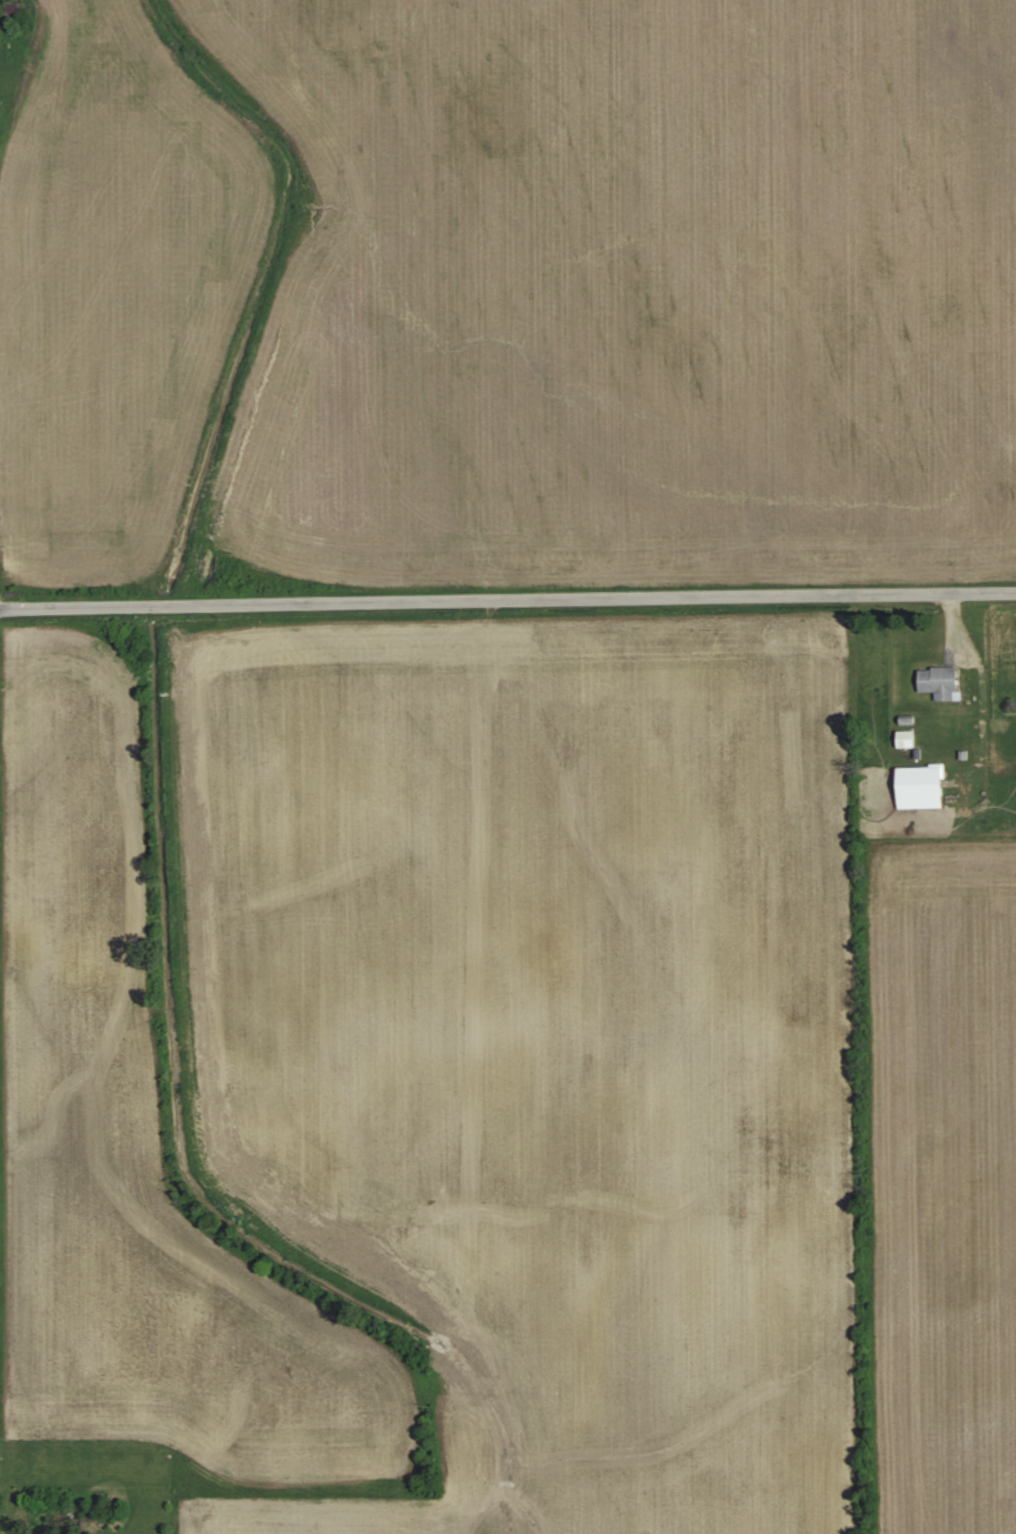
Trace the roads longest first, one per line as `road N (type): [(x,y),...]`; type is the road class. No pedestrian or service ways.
road 1 (residential): [(0,605),(1015,591)]

